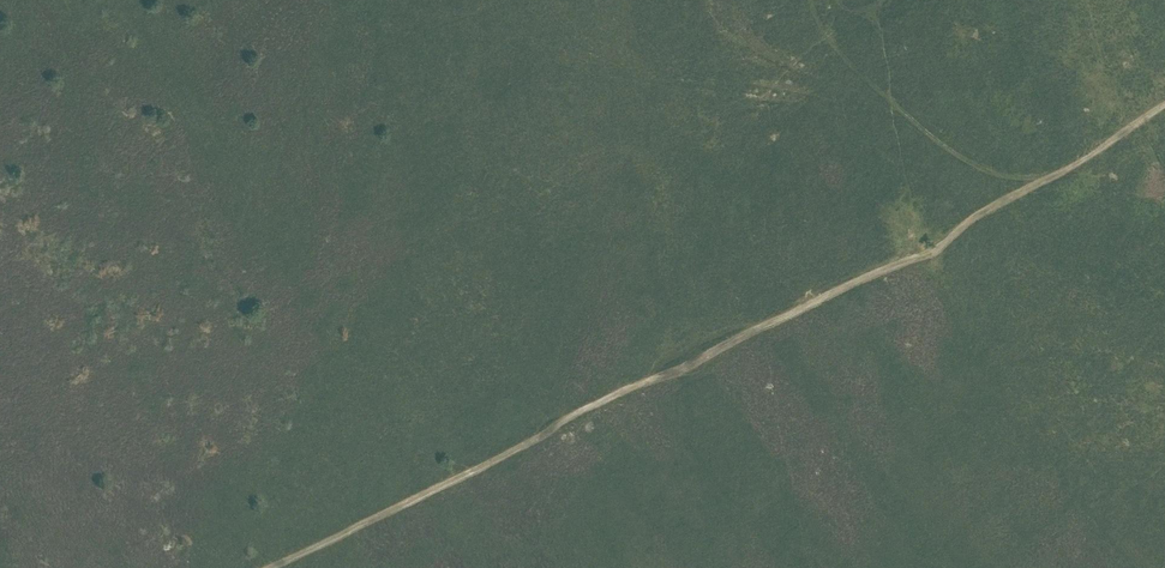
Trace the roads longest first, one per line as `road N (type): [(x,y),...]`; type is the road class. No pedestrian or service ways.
road 1 (track): [(1054,176),(998,202),(925,253),(585,409),(272,567)]
road 2 (track): [(814,0),(858,70),(937,142),(982,170),(1054,176)]
road 3 (track): [(1164,105),(1054,176)]

